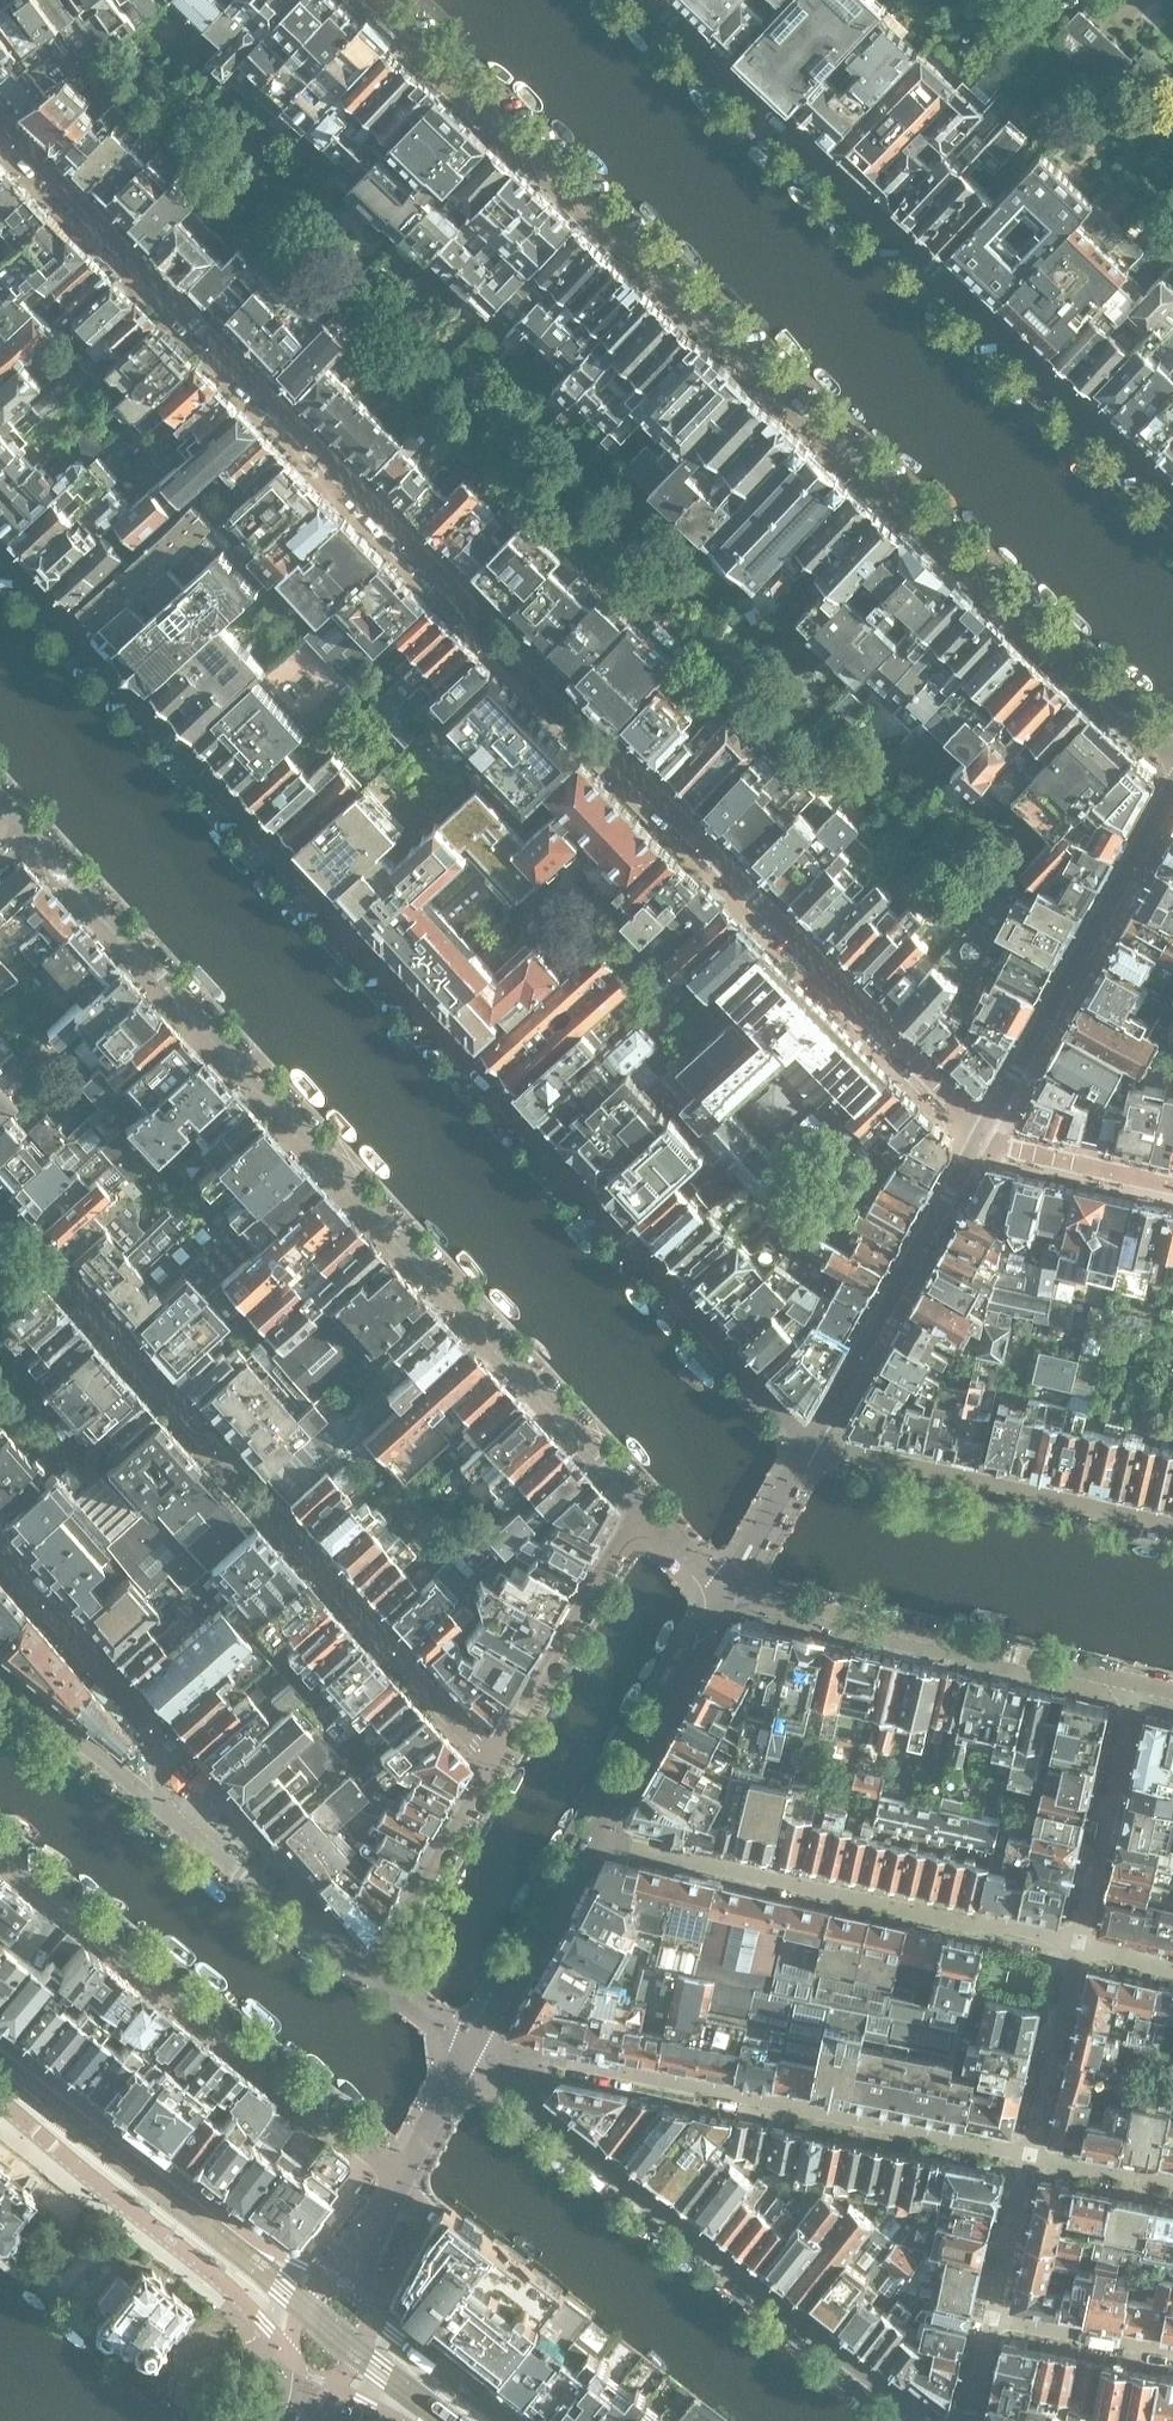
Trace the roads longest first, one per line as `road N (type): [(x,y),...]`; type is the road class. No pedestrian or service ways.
road 1 (residential): [(0,124),(982,1132)]
road 2 (residential): [(819,1437),(770,1406),(0,555)]
road 3 (residential): [(372,0),(1172,762)]
road 4 (residential): [(0,805),(647,1509)]
road 5 (residential): [(1172,487),(653,0)]
road 6 (residential): [(928,2420),(471,2053)]
road 7 (residential): [(1030,2156),(541,2055),(471,2053)]
road 8 (residential): [(647,1509),(367,1971)]
road 9 (residential): [(400,2174),(343,2137),(0,1857)]
road 10 (residential): [(601,1834),(1077,1947)]
road 11 (residential): [(731,1588),(766,1606),(1133,1692)]
road 12 (residential): [(982,1132),(1172,788)]
road 13 (unclassified): [(0,2104),(220,2280),(295,2355)]
road 14 (residential): [(1172,1525),(843,1451),(819,1437)]
road 15 (residential): [(3,1554),(162,1735),(174,1761),(157,1808)]
road 16 (residential): [(601,1834),(731,1588)]
road 17 (residential): [(157,1808),(367,1971)]
road 18 (residential): [(1133,1692),(1077,1947)]
road 19 (residential): [(471,2053),(601,1834)]
road 20 (residential): [(1077,1947),(1030,2156)]
road 21 (residential): [(0,1684),(157,1808)]
road 22 (residential): [(1172,1183),(1009,1146),(982,1132)]
road 23 (residential): [(1172,2358),(992,2322)]
road 24 (unclassified): [(506,2420),(366,2305)]
road 25 (residential): [(819,1437),(731,1588)]
road 26 (residential): [(1030,2156),(992,2322)]
road 27 (residential): [(1172,2185),(1030,2156)]
road 28 (residential): [(400,2174),(471,2053)]
road 29 (residential): [(367,1971),(471,2053)]

